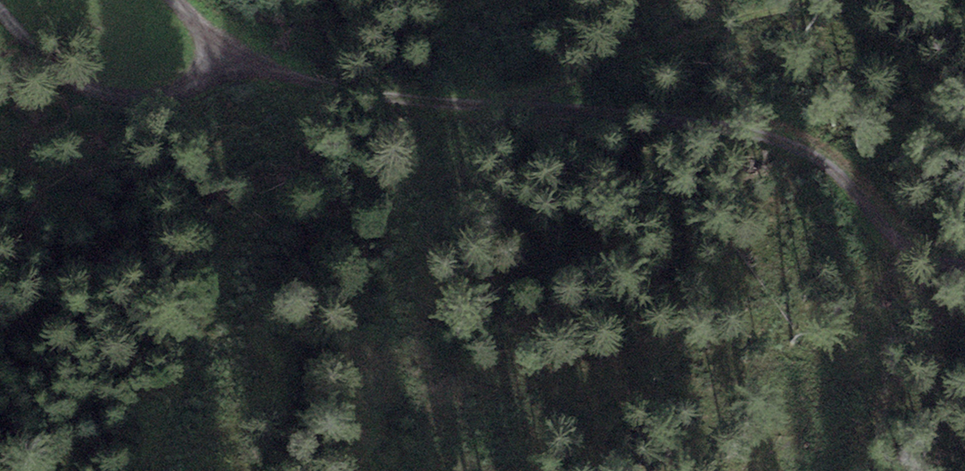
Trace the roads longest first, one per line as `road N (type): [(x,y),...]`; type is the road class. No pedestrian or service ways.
road 1 (track): [(521,107),(727,122),(815,152),(896,244),(964,260)]
road 2 (track): [(910,0),(789,6),(671,43),(521,107)]
road 3 (track): [(231,55),(319,84),(521,107)]
road 4 (track): [(231,55),(175,91),(99,82),(62,68),(0,13)]

